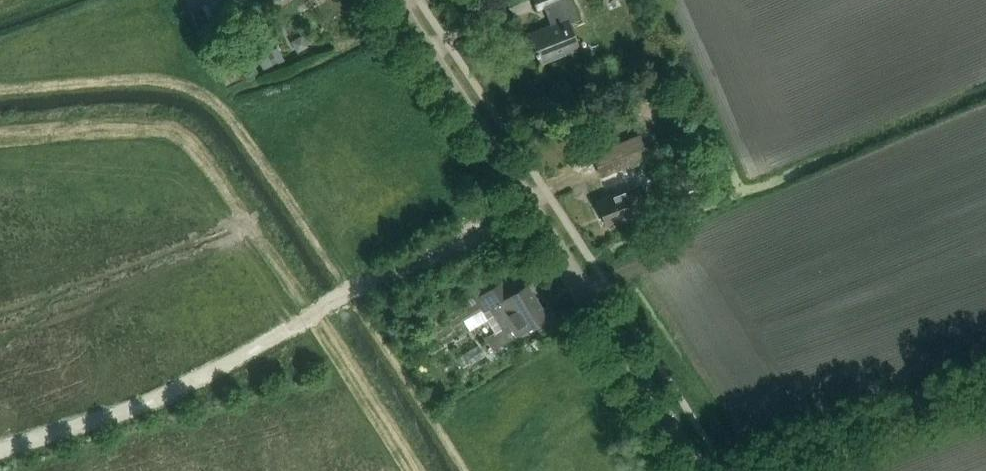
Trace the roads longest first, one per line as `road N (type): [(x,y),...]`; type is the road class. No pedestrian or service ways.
road 1 (unclassified): [(702,470),(391,0)]
road 2 (track): [(750,470),(985,382)]

